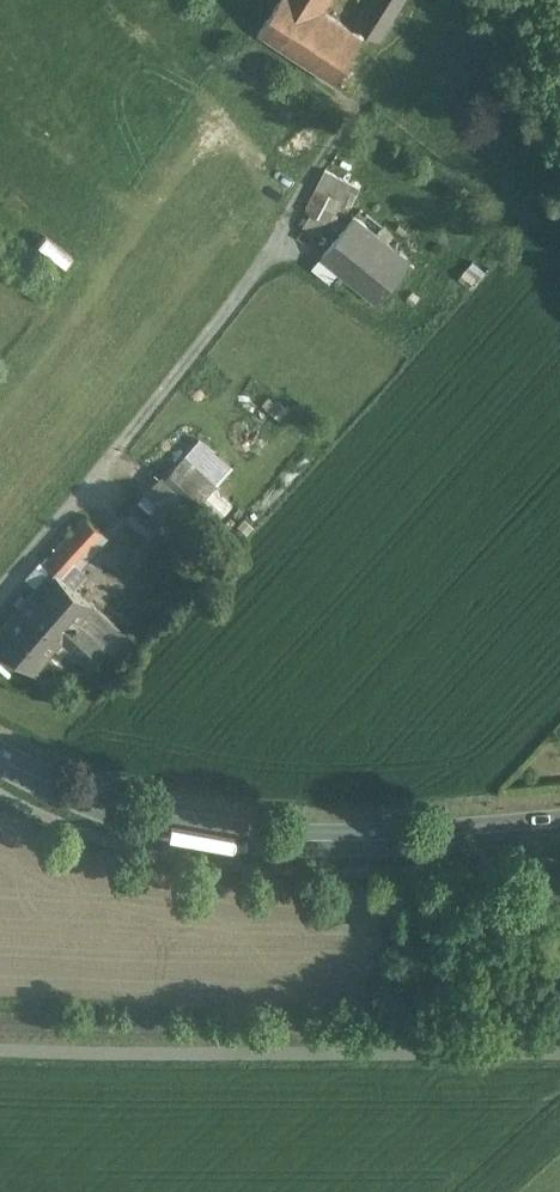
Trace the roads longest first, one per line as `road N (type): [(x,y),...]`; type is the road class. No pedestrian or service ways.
road 1 (primary): [(559,824),(294,841),(180,827),(65,791),(0,755)]
road 2 (unclassified): [(0,586),(228,317),(344,136)]

